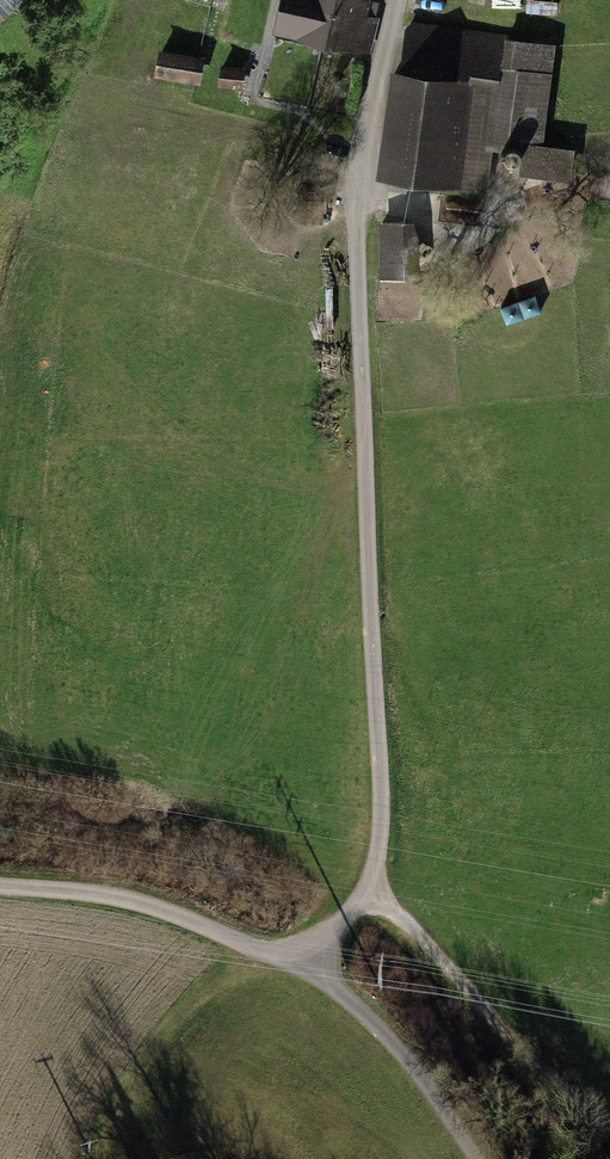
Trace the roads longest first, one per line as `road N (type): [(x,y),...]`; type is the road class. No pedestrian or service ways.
road 1 (unclassified): [(392,0),(353,192),(378,843),(373,892),(296,965)]
road 2 (track): [(373,892),(609,1125)]
road 3 (residential): [(296,965),(148,904),(0,886)]
road 4 (residential): [(482,1158),(393,1044),(338,991),(296,965)]

